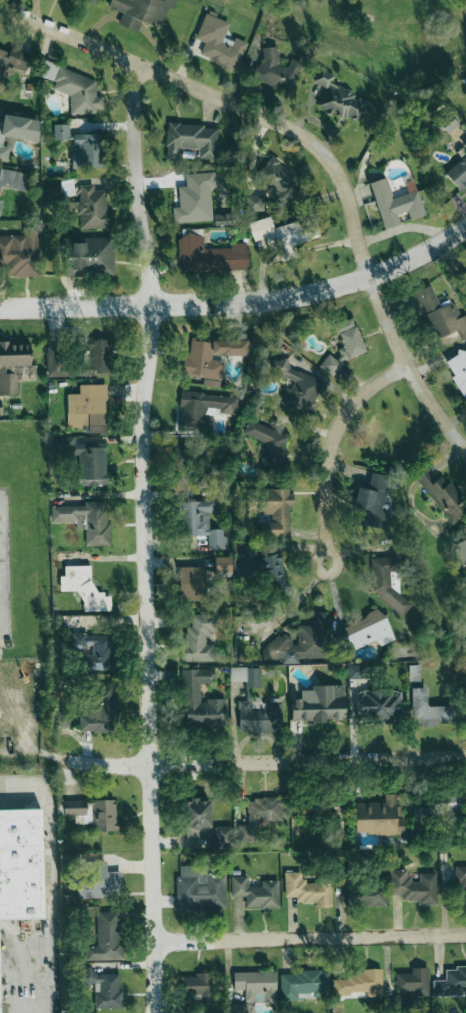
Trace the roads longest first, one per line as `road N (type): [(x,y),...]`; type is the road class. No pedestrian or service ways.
road 1 (residential): [(136,63),(136,180),(151,305),(142,417),(153,1012)]
road 2 (residential): [(0,9),(270,120),(322,153),(343,186),(367,278),(404,368),(465,456)]
road 3 (residential): [(0,308),(315,294),(367,278),(465,227)]
road 4 (residential): [(149,768),(465,757)]
road 5 (residential): [(154,942),(465,934)]
road 6 (residential): [(404,368),(367,389),(333,433),(321,493),(325,552)]

